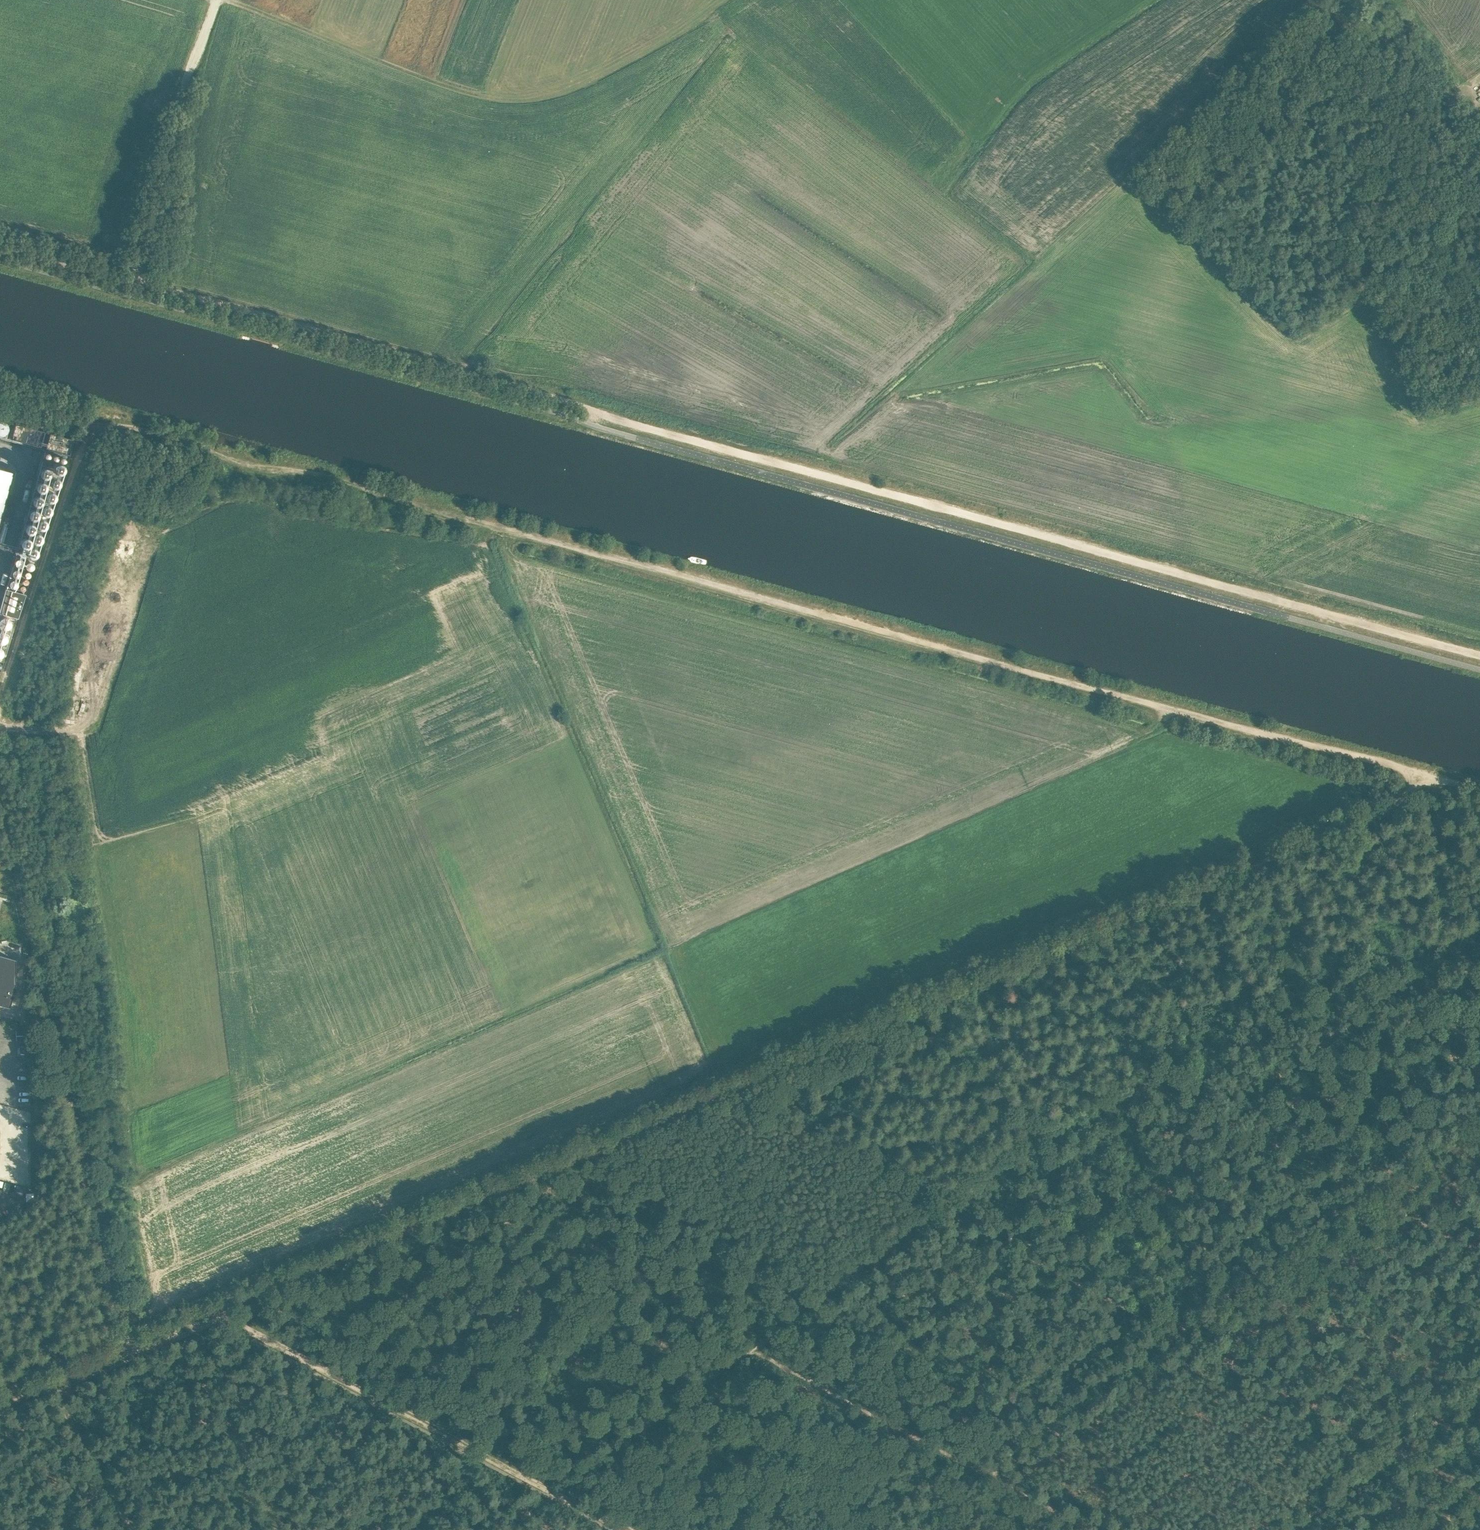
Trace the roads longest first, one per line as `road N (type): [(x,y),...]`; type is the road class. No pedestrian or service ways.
road 1 (track): [(1479,656),(0,245)]
road 2 (track): [(94,427),(482,522),(1433,782)]
road 3 (track): [(231,1308),(1433,782)]
road 4 (track): [(129,1350),(0,777)]
road 5 (track): [(250,1317),(564,1490)]
road 6 (track): [(217,0),(128,296)]
road 7 (track): [(0,706),(94,427)]

